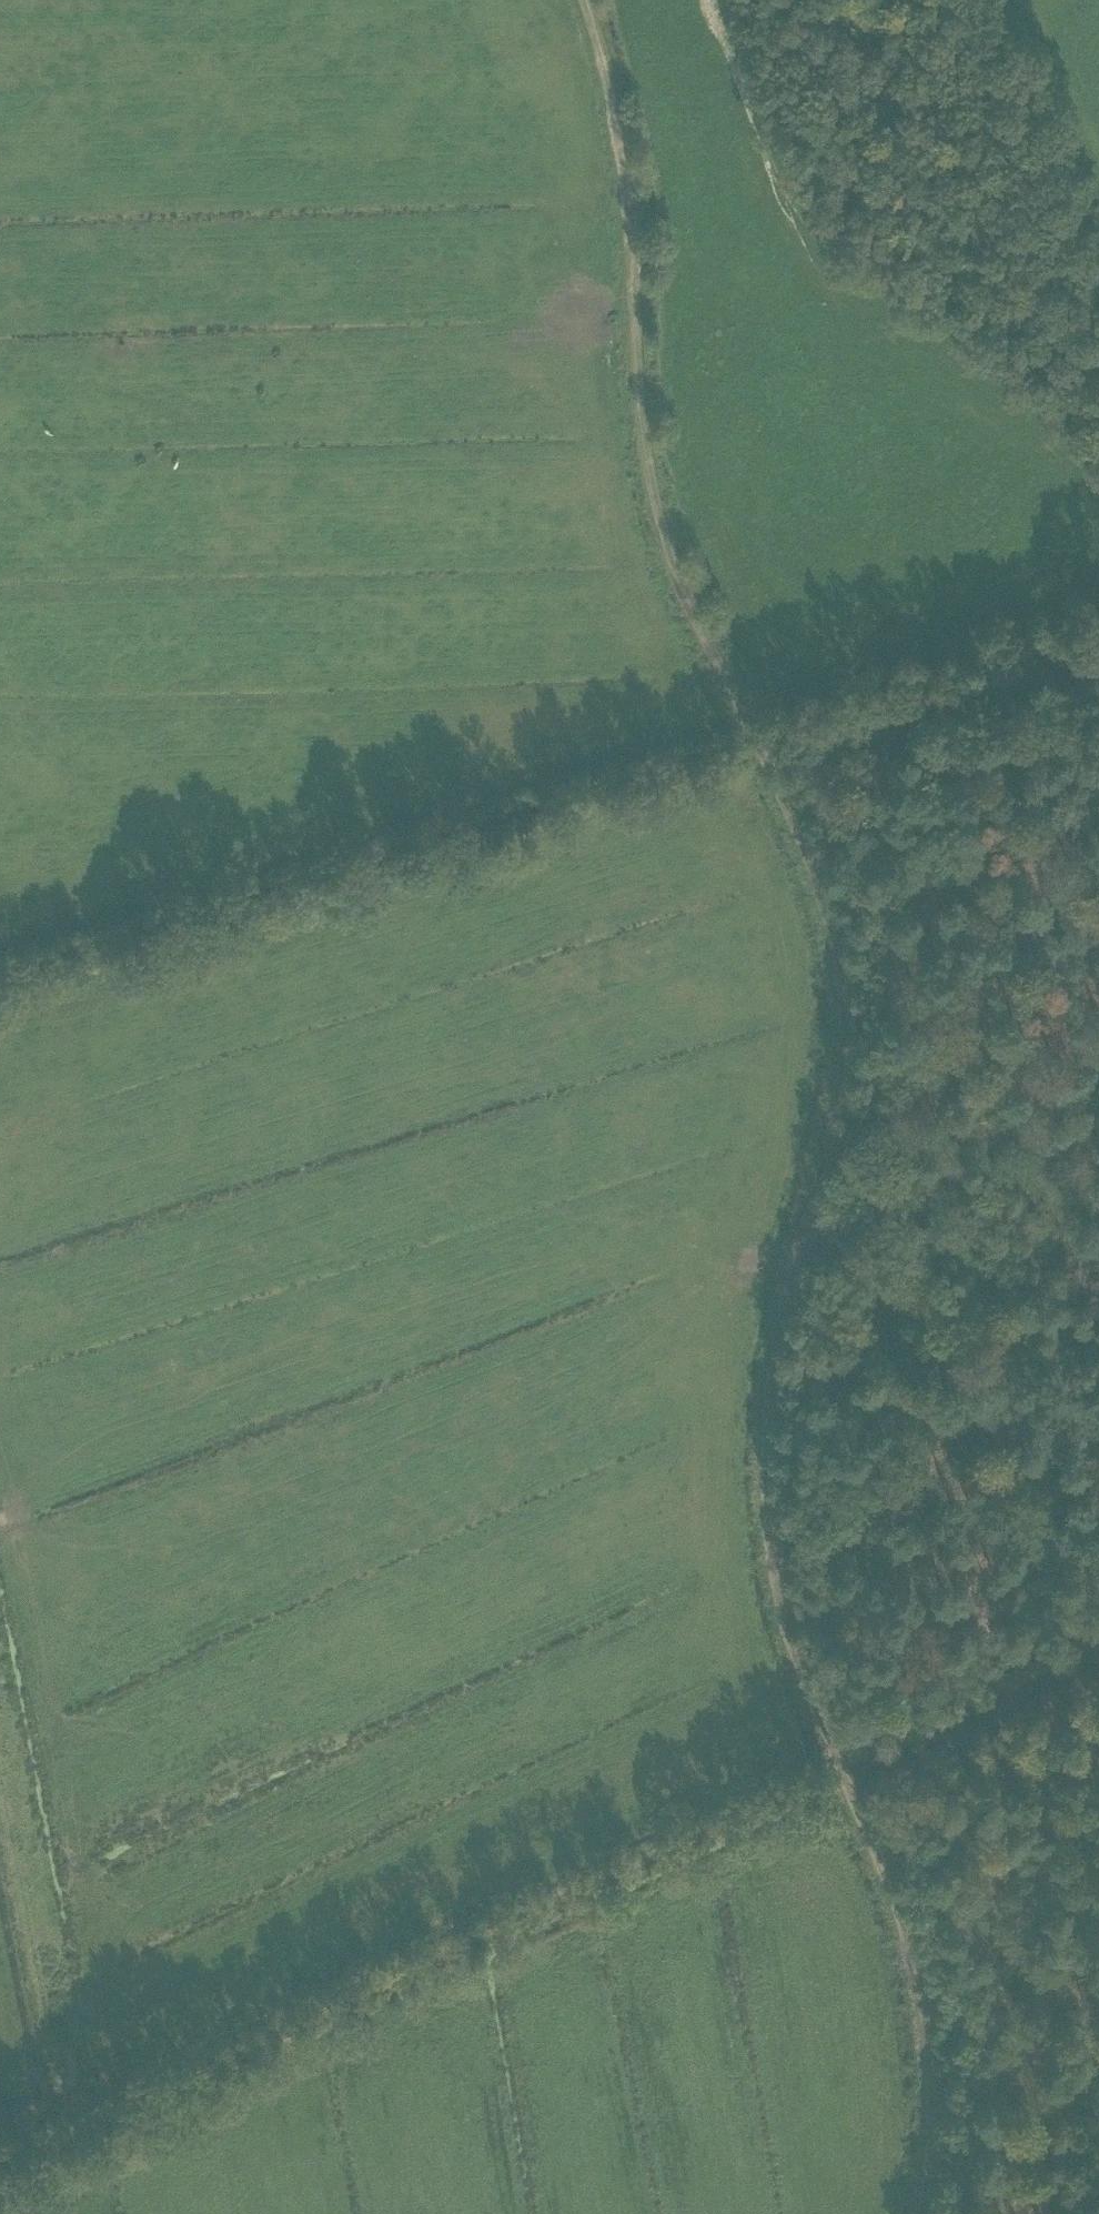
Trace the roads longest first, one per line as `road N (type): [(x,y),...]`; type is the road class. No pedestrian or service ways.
road 1 (track): [(1098,1652),(0,2171)]
road 2 (track): [(844,1777),(800,1667),(769,1555),(765,1506),(772,1384),(839,1036),(839,973),(764,755)]
road 3 (track): [(764,755),(661,513),(637,357),(624,143),(588,0)]
road 4 (track): [(844,1777),(894,1918),(913,2013),(922,2086),(908,2213)]
road 5 (track): [(808,1212),(1098,1091)]

